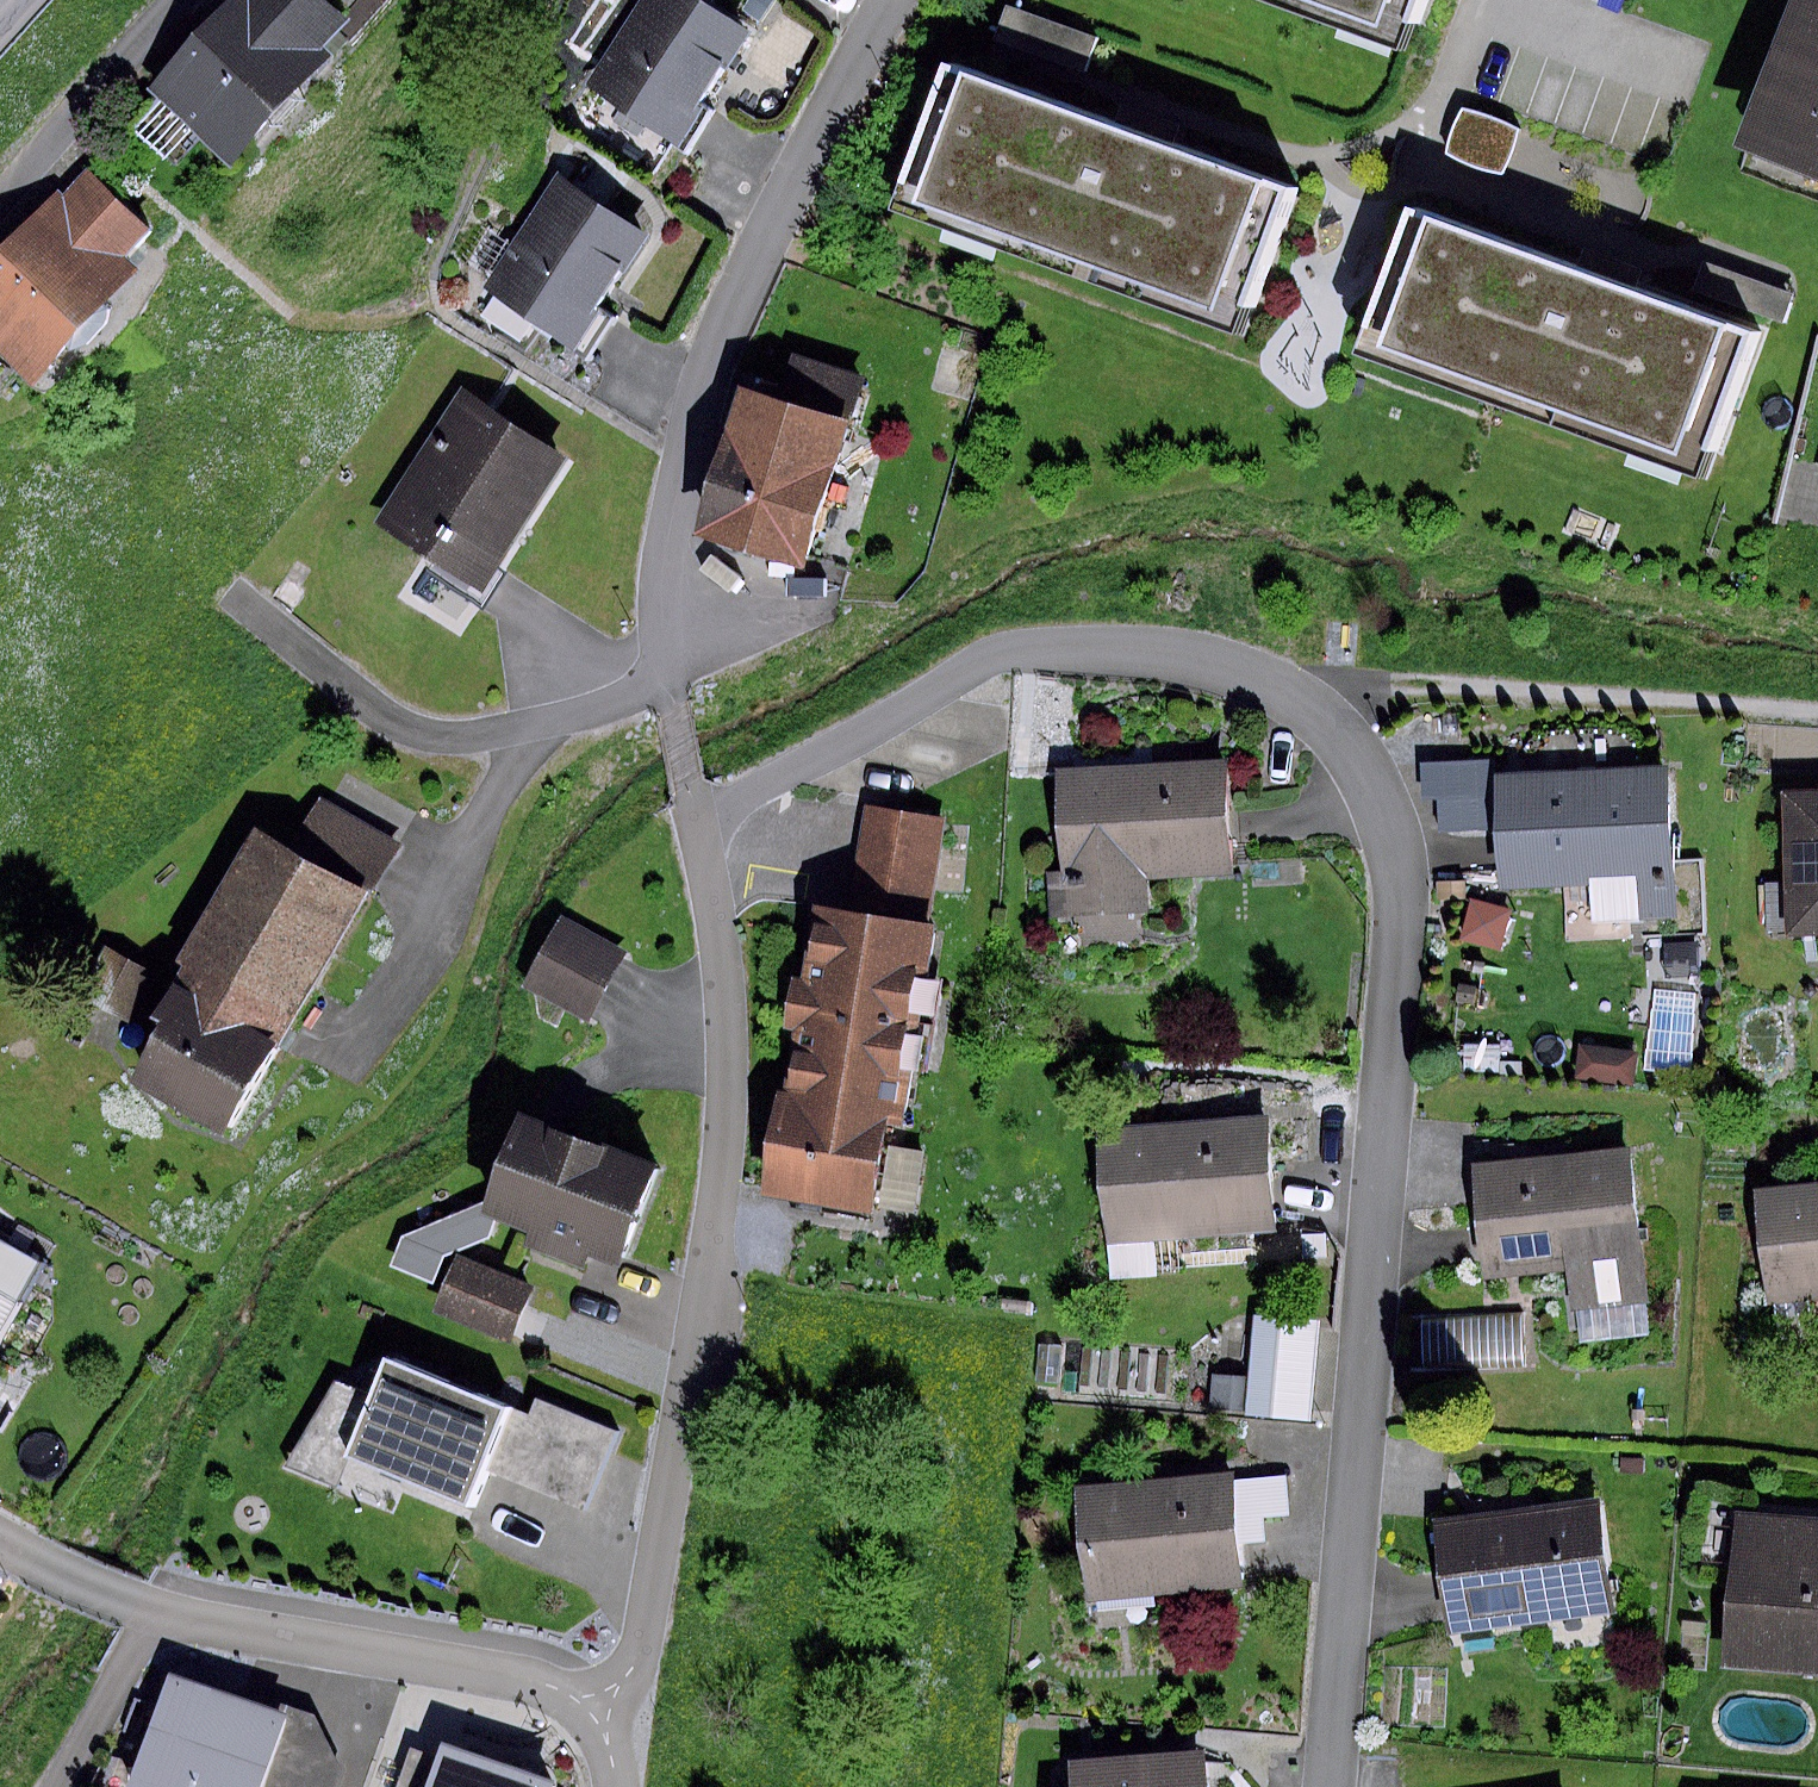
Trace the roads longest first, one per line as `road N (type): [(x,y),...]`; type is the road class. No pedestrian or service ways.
road 1 (residential): [(599,1705),(634,1659),(654,1602),(717,1246),(729,1036),(719,925),(698,829),(981,657),(1031,646),(1144,650),(1211,660),(1311,706),(1379,798),(1397,853),(1404,918),(1331,1786)]
road 2 (residential): [(665,683),(664,555),(684,453),(760,243),(879,0)]
road 3 (residential): [(599,1705),(521,1672),(155,1610),(0,1538)]
road 4 (unclassified): [(665,683),(499,732),(408,728),(236,599)]

